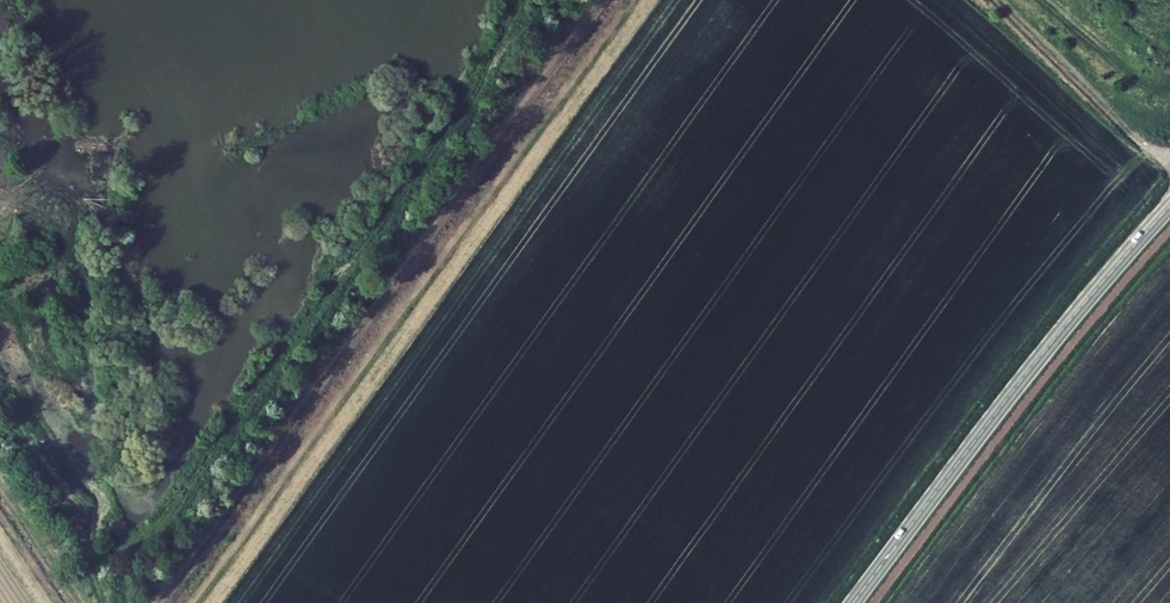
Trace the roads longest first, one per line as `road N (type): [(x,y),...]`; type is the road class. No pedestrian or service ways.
road 1 (tertiary): [(1169,207),(1040,357),(853,602)]

